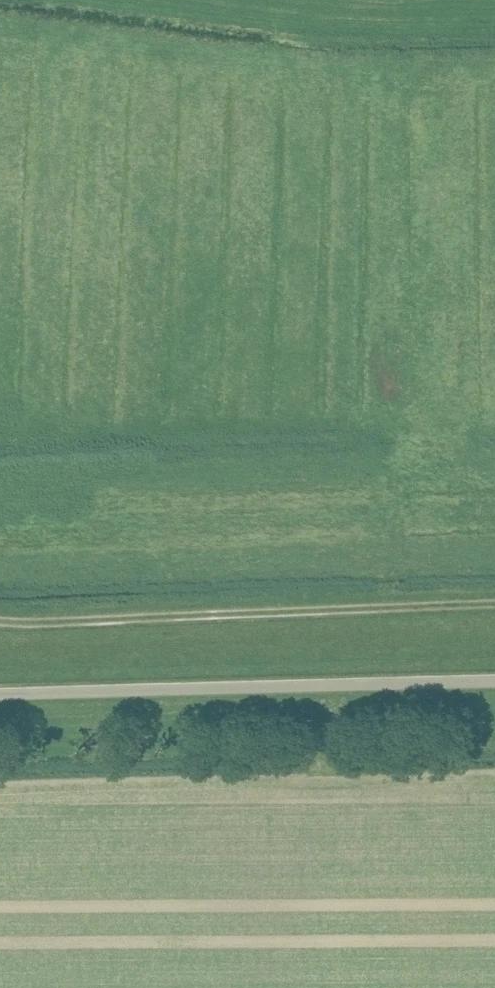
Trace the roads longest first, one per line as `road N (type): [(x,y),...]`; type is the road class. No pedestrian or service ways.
road 1 (track): [(0,623),(494,611)]
road 2 (unclassified): [(494,679),(0,684)]

